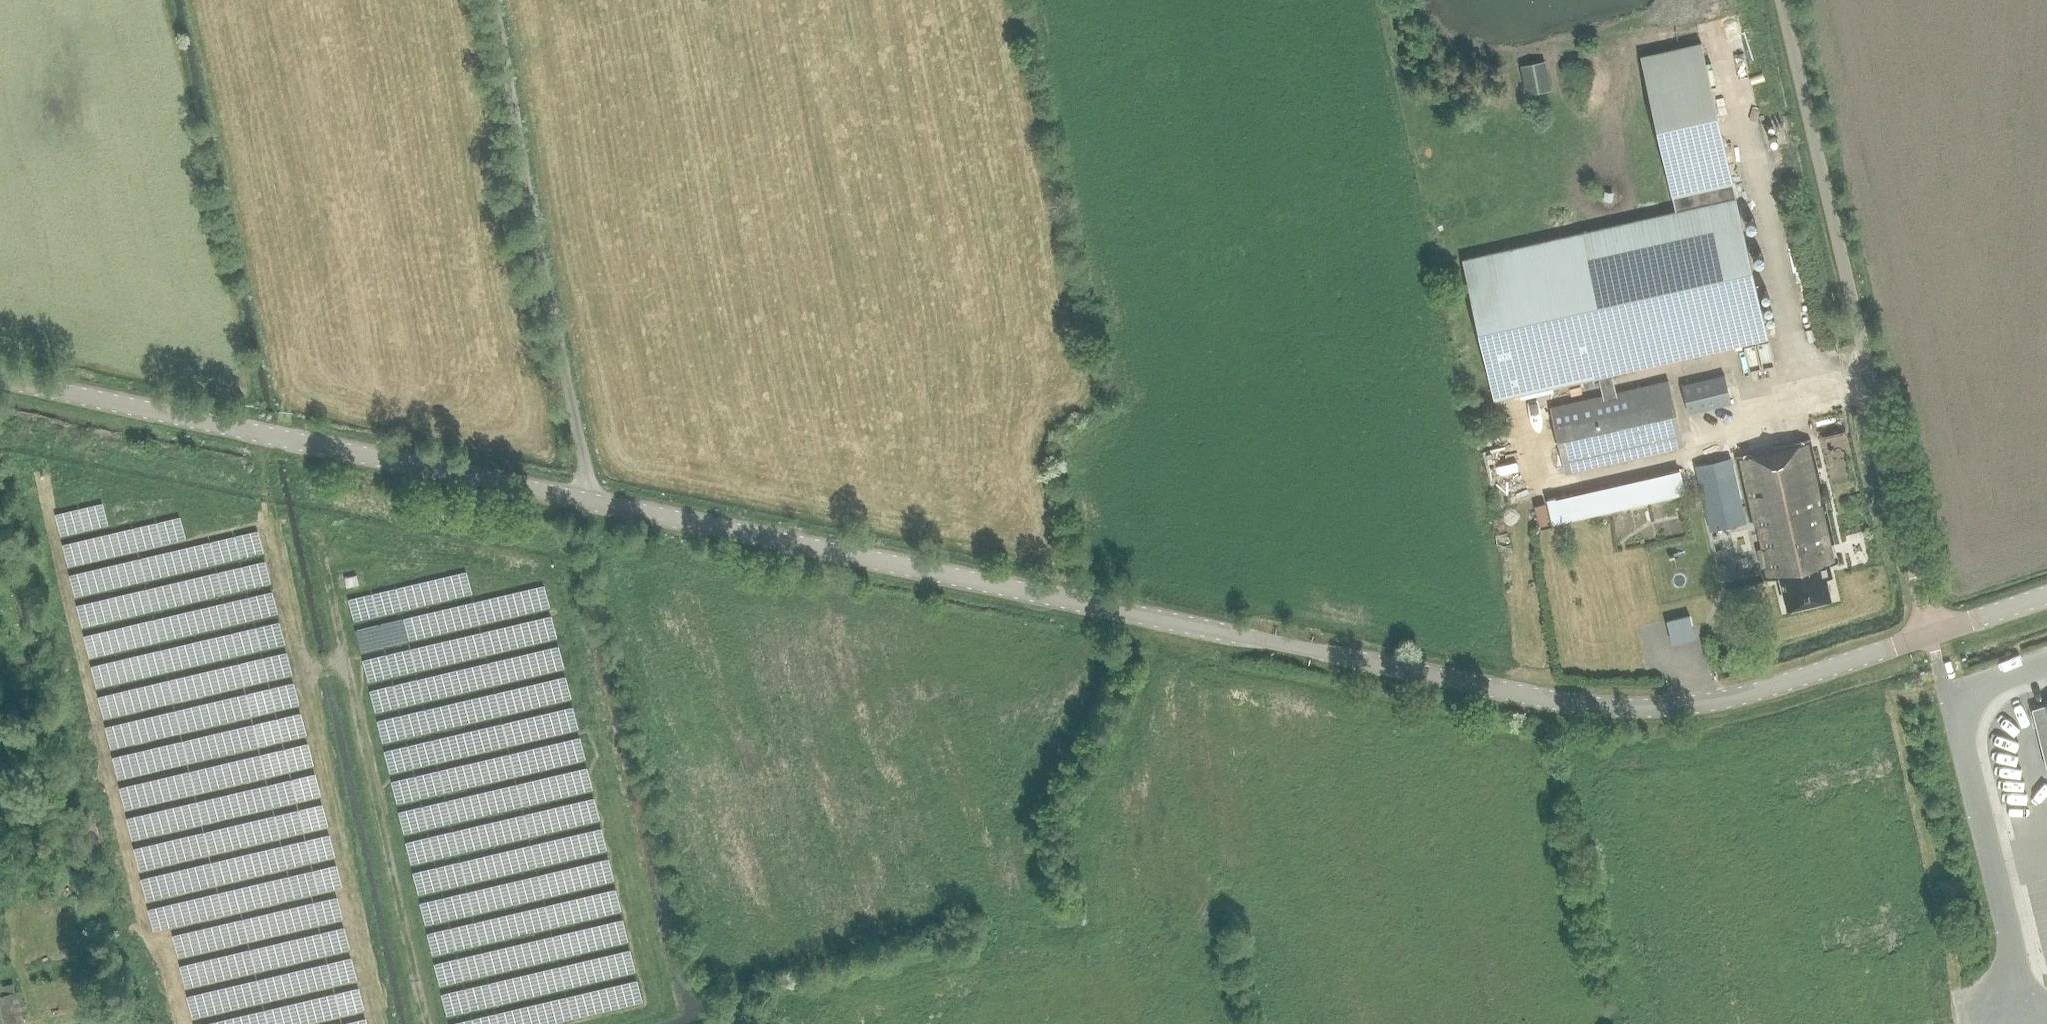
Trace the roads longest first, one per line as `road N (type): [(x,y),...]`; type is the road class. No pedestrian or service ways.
road 1 (tertiary): [(1933,632),(1722,700),(1594,706),(590,512),(0,384)]
road 2 (unknown): [(803,1023),(666,603),(1355,742),(1405,1023)]
road 3 (unclassified): [(1933,632),(1776,0)]
road 4 (unclassified): [(2046,666),(1952,699),(2034,1019)]
road 5 (tertiary): [(1933,632),(2046,593)]

